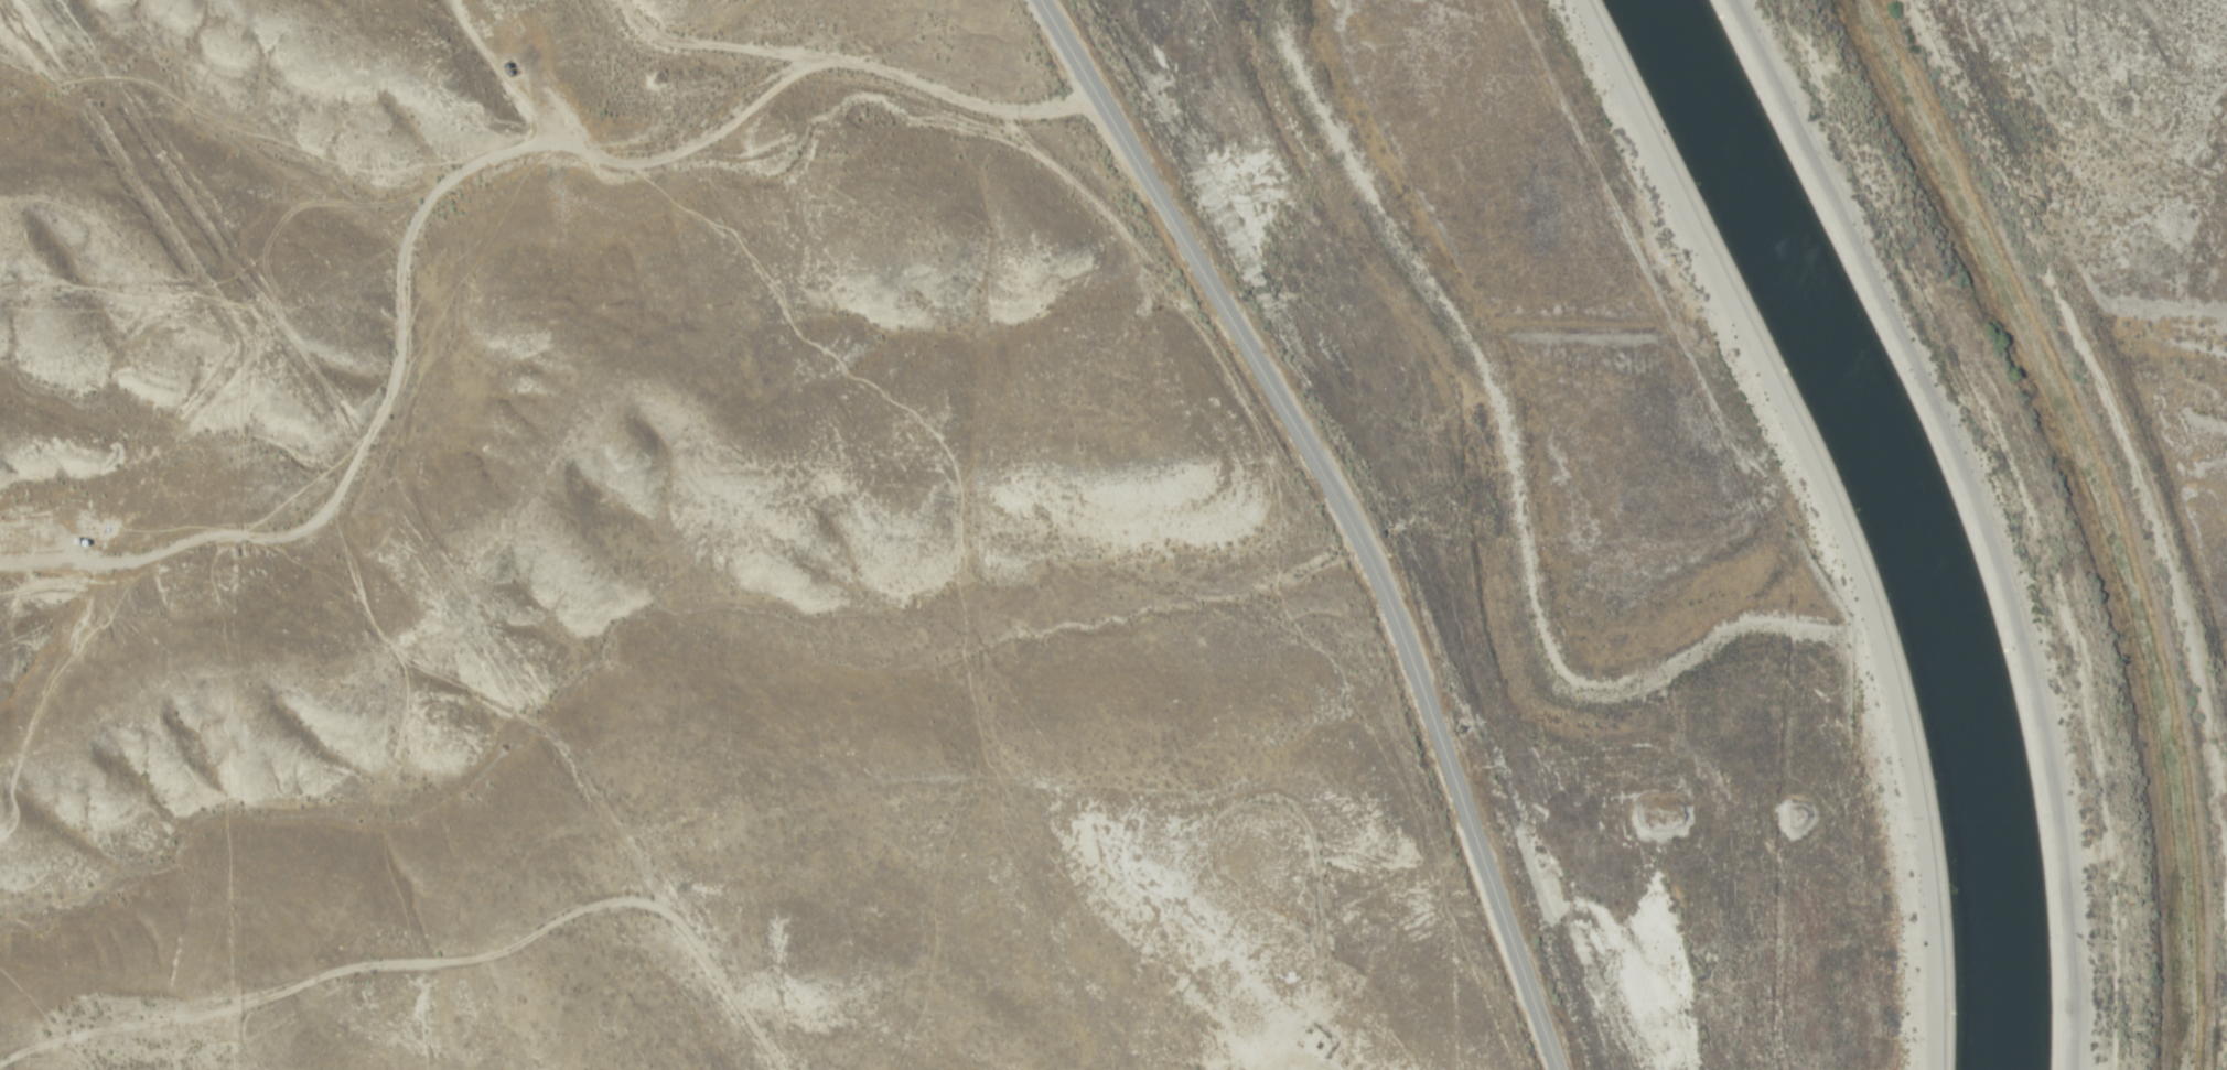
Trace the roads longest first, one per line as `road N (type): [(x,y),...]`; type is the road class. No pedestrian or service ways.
road 1 (residential): [(1559,1069),(1412,659),(1331,485),(1042,0)]

